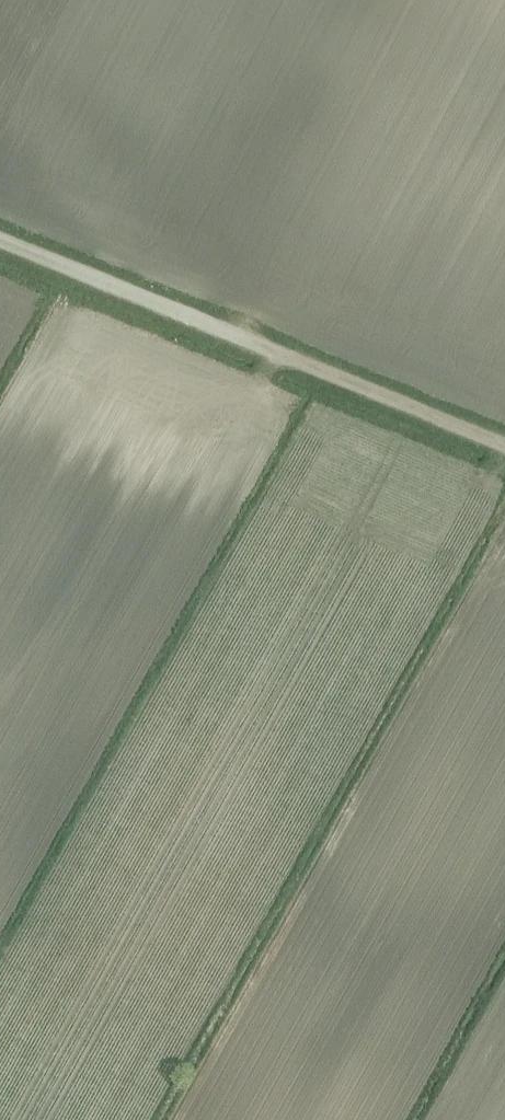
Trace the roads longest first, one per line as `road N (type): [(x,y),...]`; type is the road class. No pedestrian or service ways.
road 1 (unclassified): [(504,445),(0,241)]

